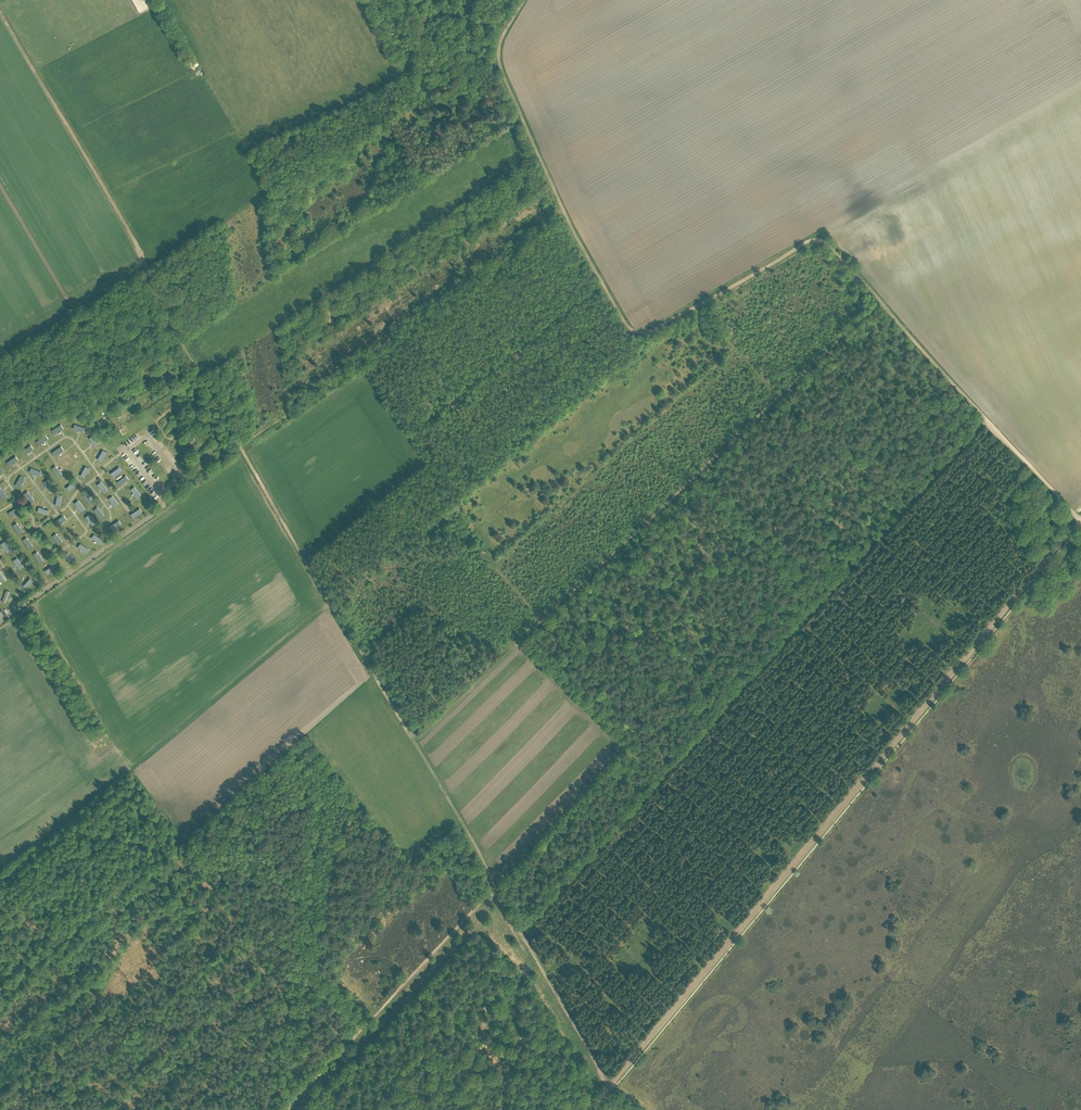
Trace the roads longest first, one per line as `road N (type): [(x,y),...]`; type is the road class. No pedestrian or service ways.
road 1 (track): [(474,846),(179,343),(137,244),(0,10)]
road 2 (track): [(984,418),(819,240),(654,330),(628,328),(562,210),(499,65),(500,40),(523,0)]
road 3 (track): [(1080,522),(610,1087)]
road 4 (track): [(585,708),(523,639),(877,300)]
road 5 (track): [(182,482),(326,391),(562,210)]
road 6 (track): [(285,1109),(493,888)]
road 7 (track): [(133,767),(331,603)]
road 8 (track): [(493,888),(620,752),(585,708)]
road 9 (track): [(694,475),(819,601)]
road 10 (track): [(610,1087),(529,949)]
road 11 (track): [(1080,522),(984,418)]

